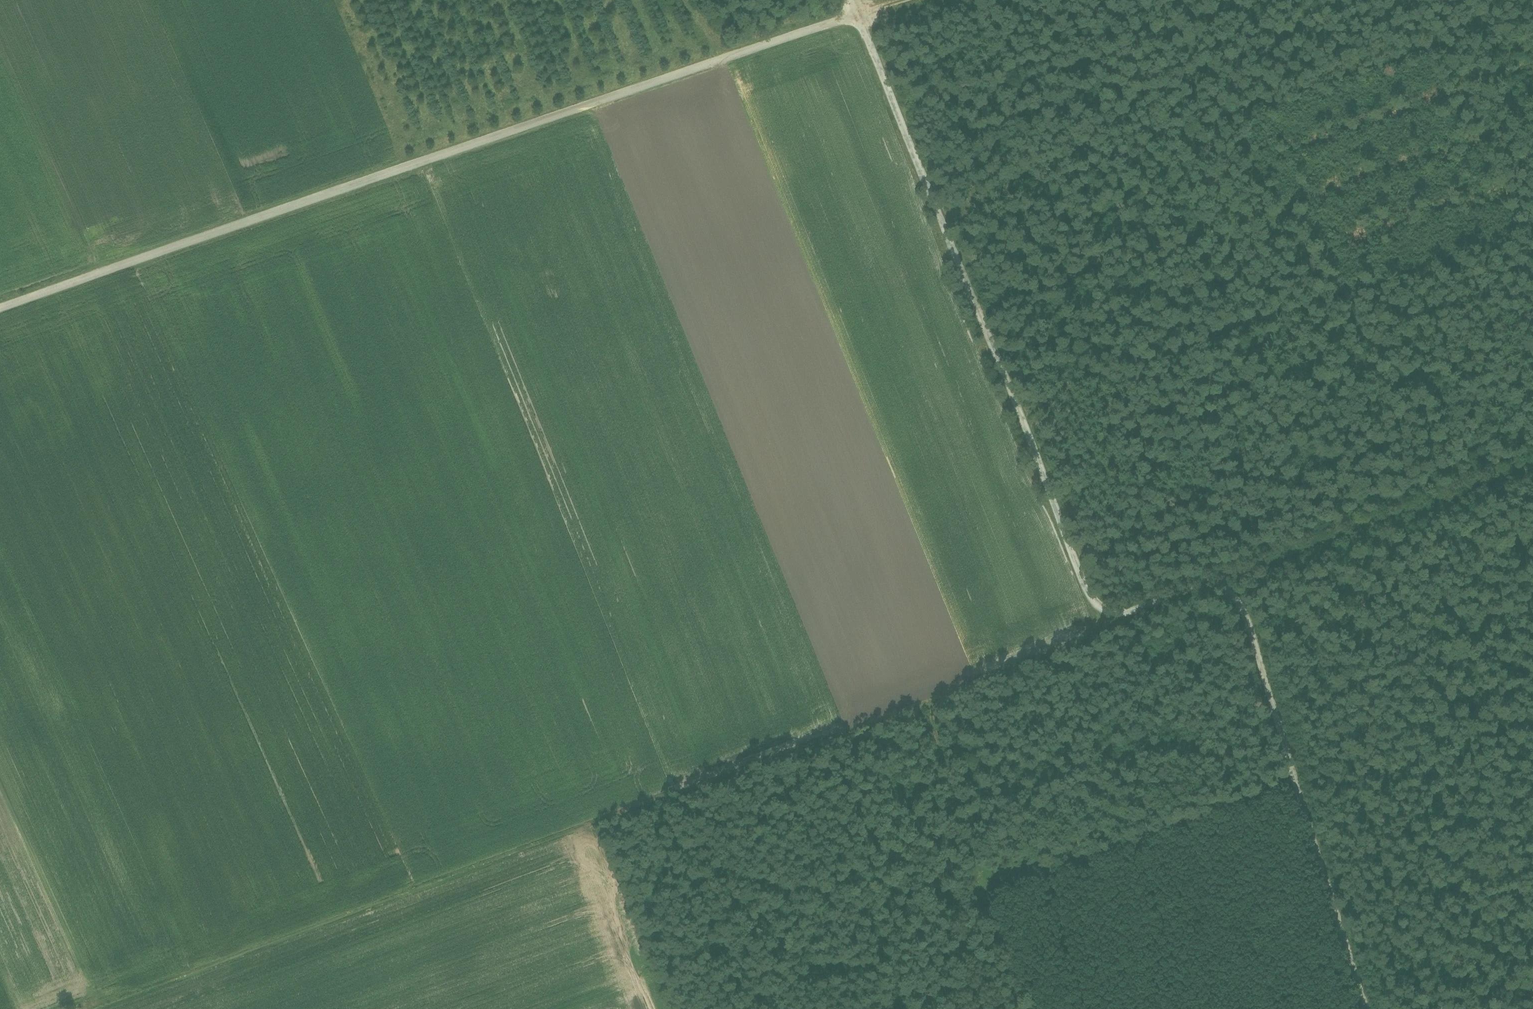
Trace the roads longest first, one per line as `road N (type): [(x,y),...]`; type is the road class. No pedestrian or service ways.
road 1 (unclassified): [(860,13),(1097,600),(1132,613),(1211,588),(1240,606),(1366,1008)]
road 2 (unclassified): [(860,13),(0,309)]
road 3 (track): [(1532,465),(1202,588)]

